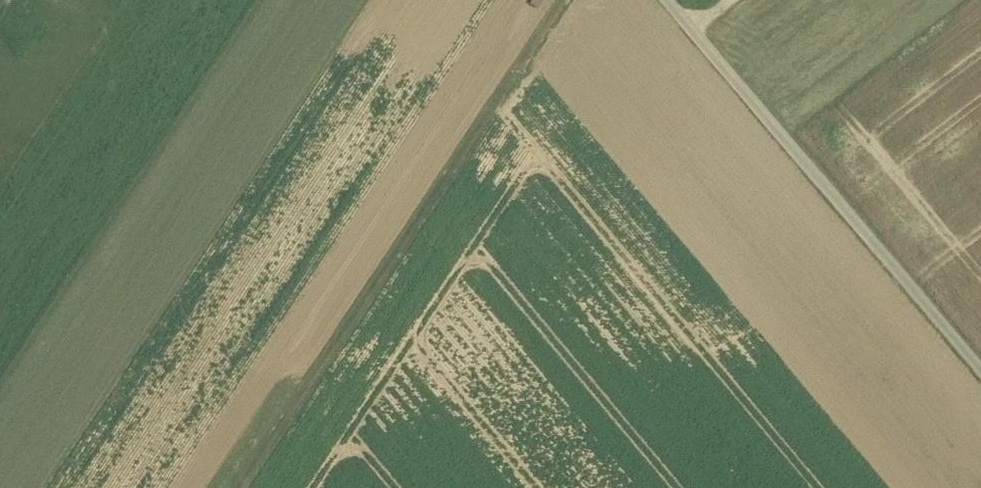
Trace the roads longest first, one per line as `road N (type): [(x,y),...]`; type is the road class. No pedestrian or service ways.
road 1 (track): [(252,487),(565,0)]
road 2 (track): [(692,27),(980,371)]

